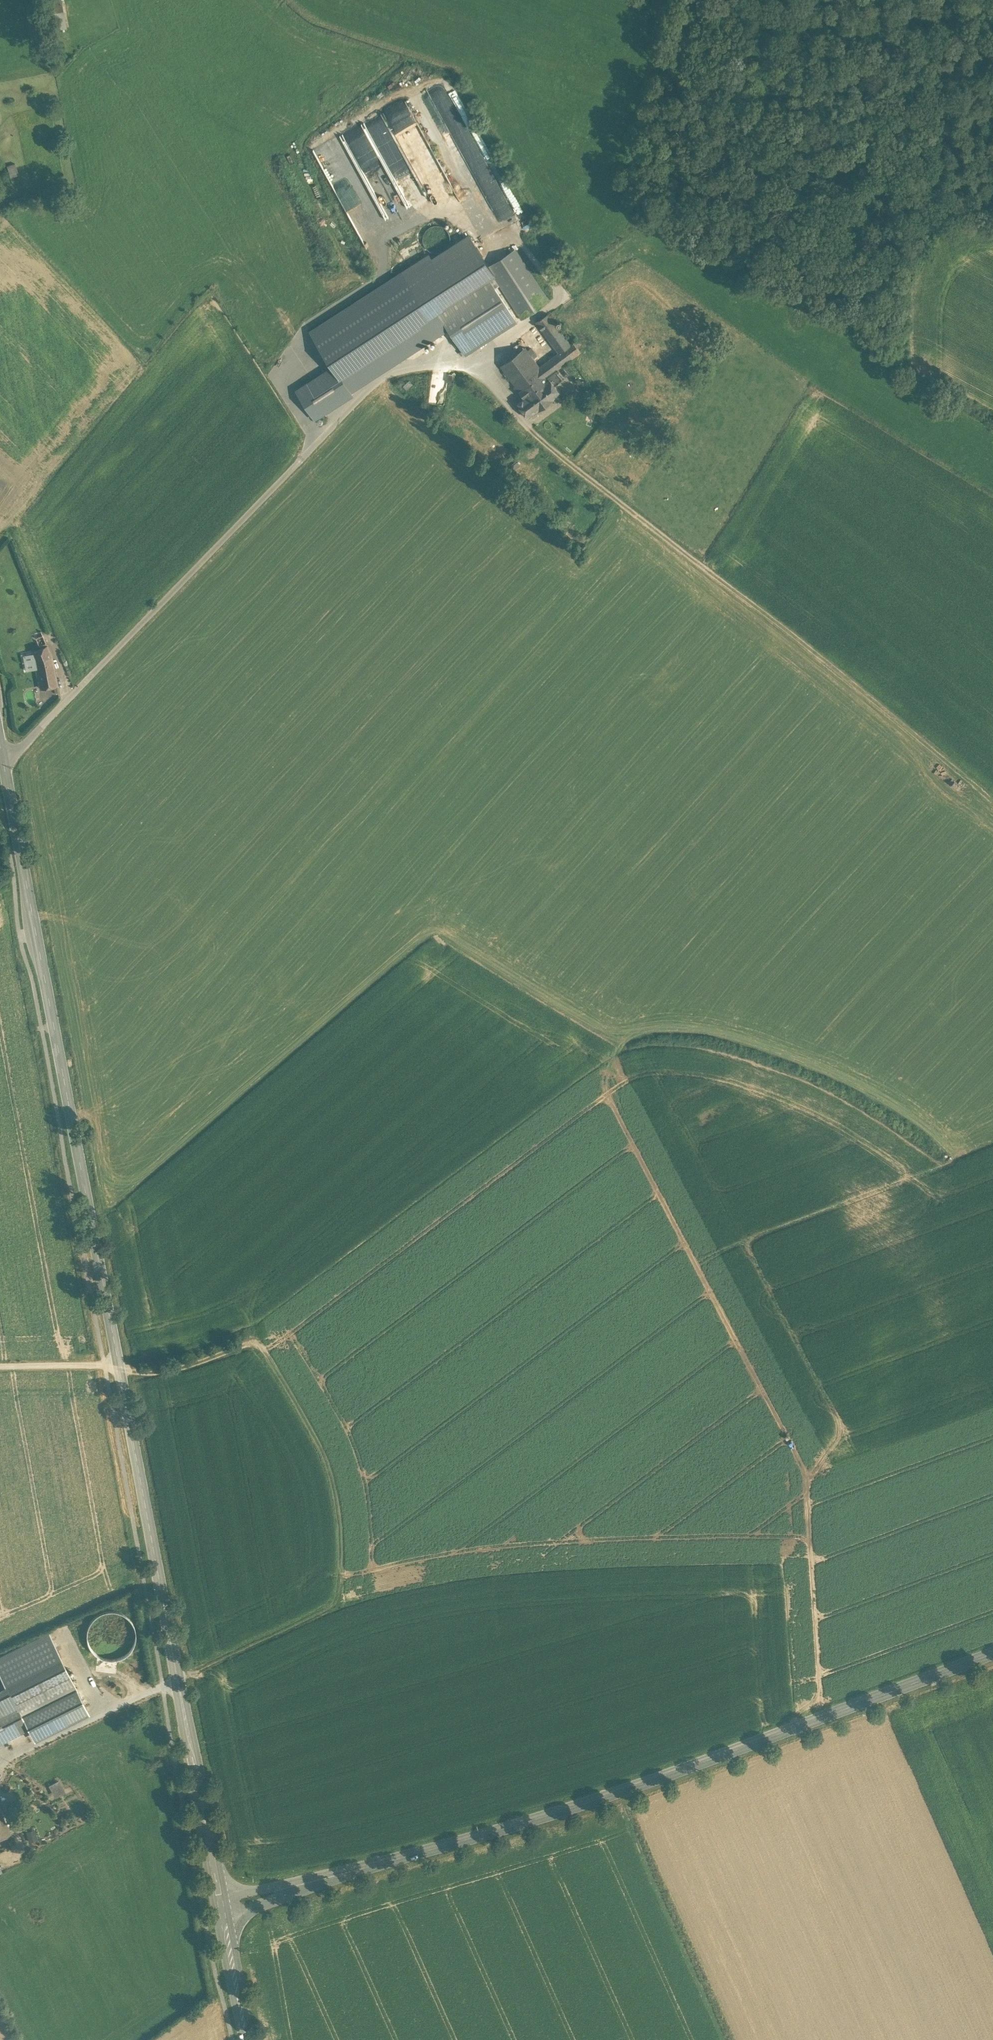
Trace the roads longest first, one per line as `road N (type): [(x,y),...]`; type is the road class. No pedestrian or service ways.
road 1 (secondary): [(227,1907),(0,740)]
road 2 (secondary): [(227,1907),(604,1795),(992,1653)]
road 3 (track): [(317,437),(280,375),(304,331),(380,278),(393,241),(423,217),(448,211),(517,240),(560,296),(470,368)]
road 4 (track): [(176,1676),(0,1760)]
road 5 (secondary): [(251,2039),(227,1907)]

